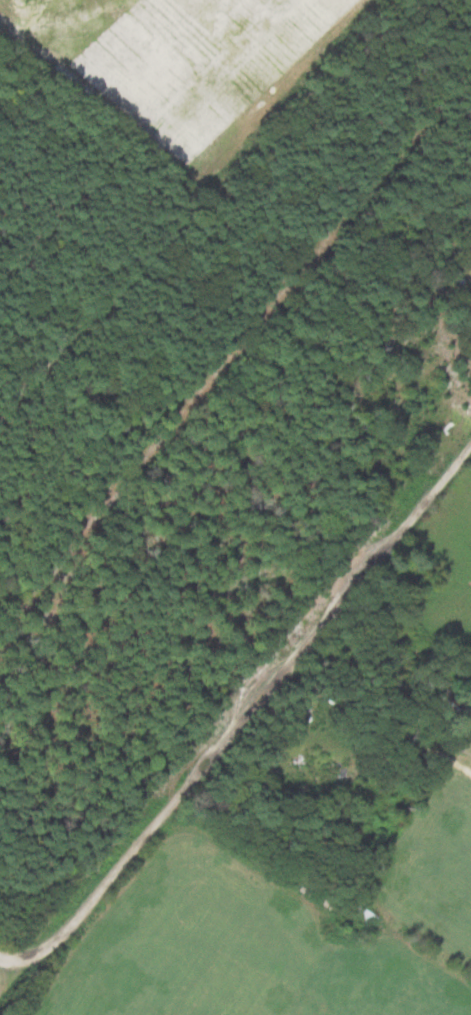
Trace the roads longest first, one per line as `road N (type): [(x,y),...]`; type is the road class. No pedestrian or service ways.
road 1 (residential): [(470,440),(45,954),(0,953)]

